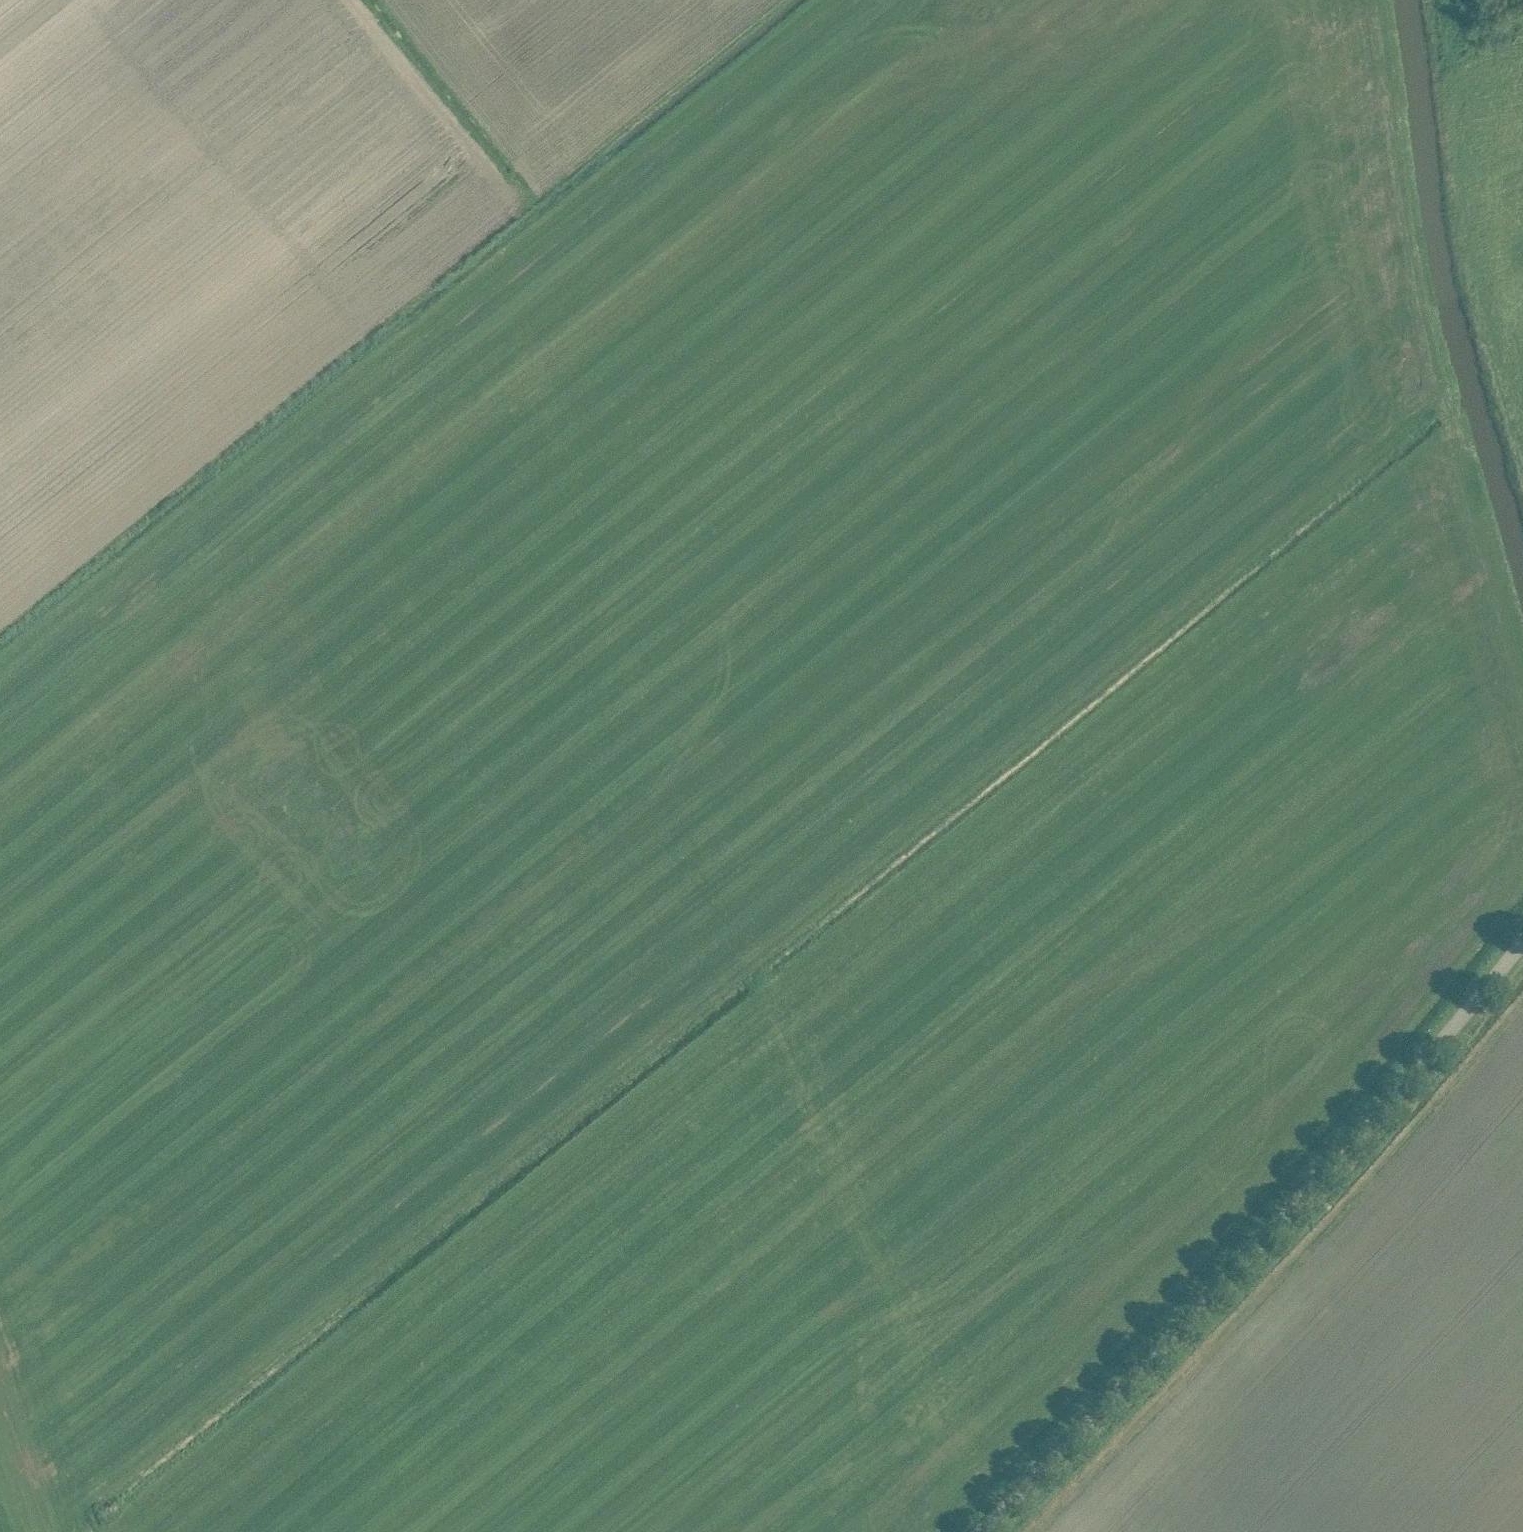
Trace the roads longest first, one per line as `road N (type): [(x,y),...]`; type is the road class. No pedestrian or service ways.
road 1 (unclassified): [(985,1531),(1522,946)]

